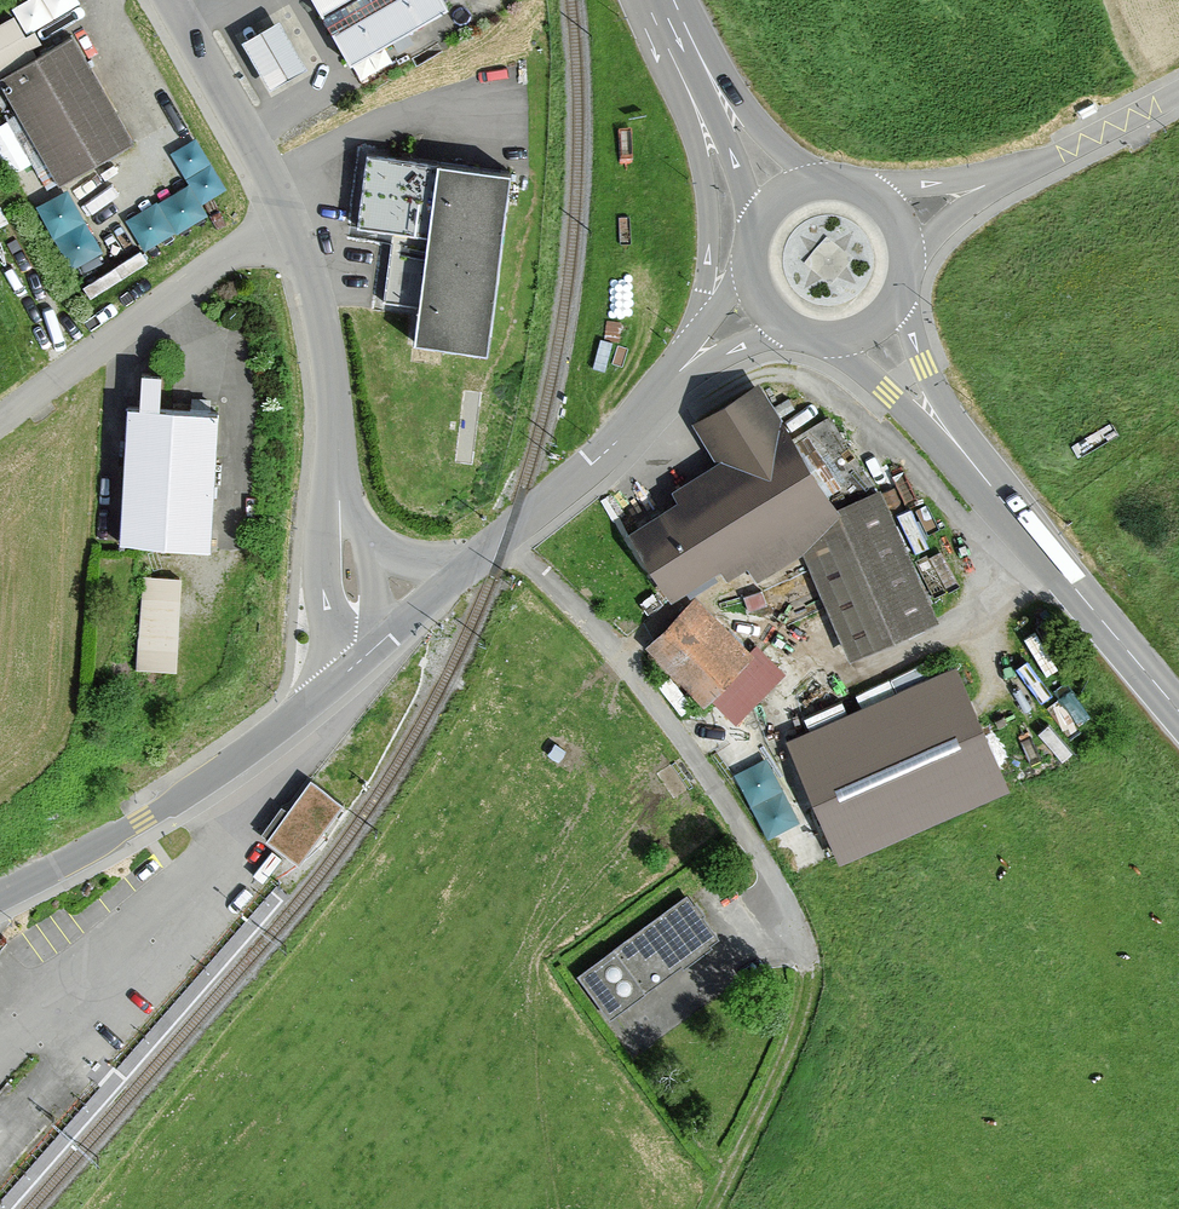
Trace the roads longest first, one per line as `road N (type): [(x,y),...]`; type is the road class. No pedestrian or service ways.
road 1 (residential): [(508,535),(642,681),(784,894),(806,992)]
road 2 (residential): [(357,663),(333,393),(314,289),(289,215)]
road 3 (residential): [(236,761),(236,807),(206,854),(0,1048)]
road 4 (residential): [(289,215),(0,420)]
road 5 (tertiary): [(636,0),(693,133),(704,180),(708,256),(696,333)]
road 6 (secondary): [(973,464),(1178,710)]
road 7 (tertiary): [(0,893),(144,820),(236,761)]
road 8 (secondary): [(655,0),(762,231)]
road 9 (residential): [(289,215),(167,0)]
road 10 (track): [(707,1208),(806,992)]
road 11 (secondary): [(817,189),(750,115),(682,0)]
road 12 (tertiary): [(508,535),(657,398)]
road 13 (tertiary): [(357,663),(508,535)]
road 14 (secondary): [(832,334),(973,464)]
road 15 (unclassified): [(1178,92),(1015,172)]
road 16 (secondary): [(973,464),(889,304)]
road 17 (tertiary): [(236,761),(357,663)]
road 18 (tertiary): [(657,398),(789,322)]
road 19 (unclassified): [(1015,172),(912,185),(869,200)]
road 20 (unclassified): [(903,260),(1015,172)]

